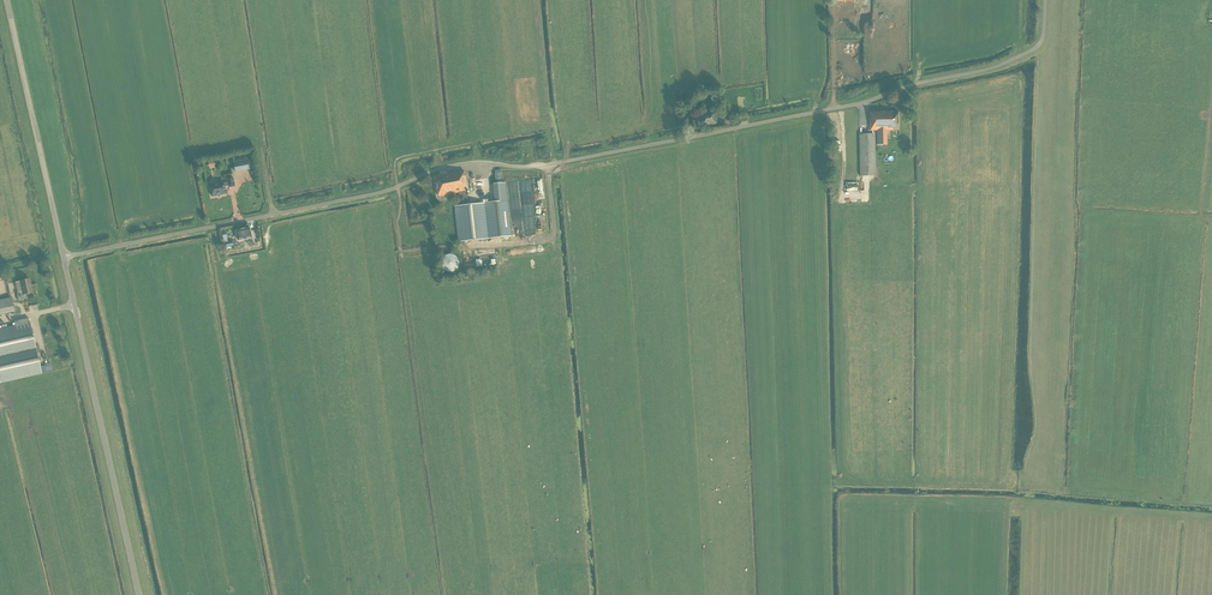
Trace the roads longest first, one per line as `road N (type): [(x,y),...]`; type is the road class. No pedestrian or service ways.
road 1 (unclassified): [(65,257),(368,196),(448,168),(558,164),(974,75),(1036,51),(1046,0)]
road 2 (unclassified): [(139,594),(65,257)]
road 3 (unclassified): [(5,0),(65,257)]

